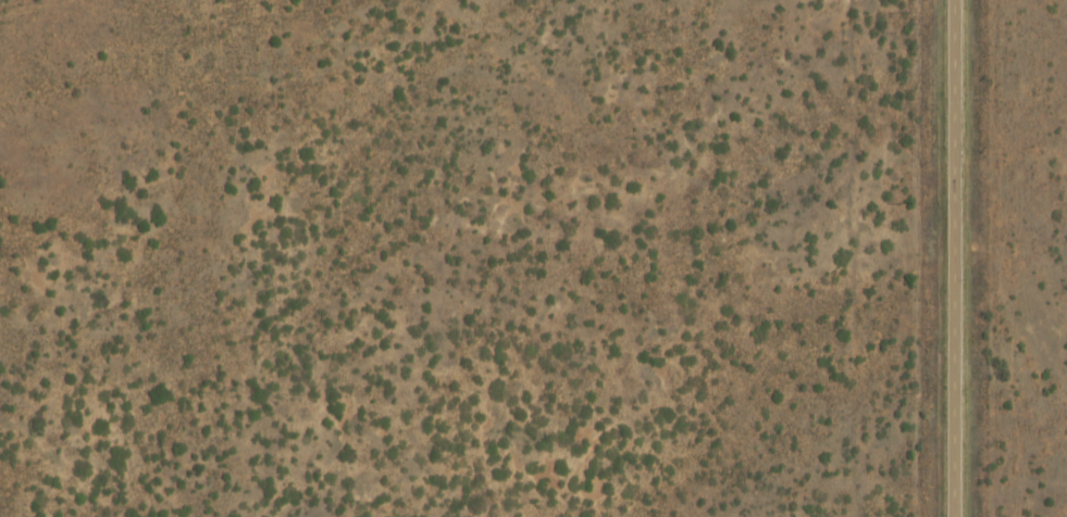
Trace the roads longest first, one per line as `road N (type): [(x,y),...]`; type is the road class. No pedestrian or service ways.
road 1 (secondary): [(968,0),(966,516)]

